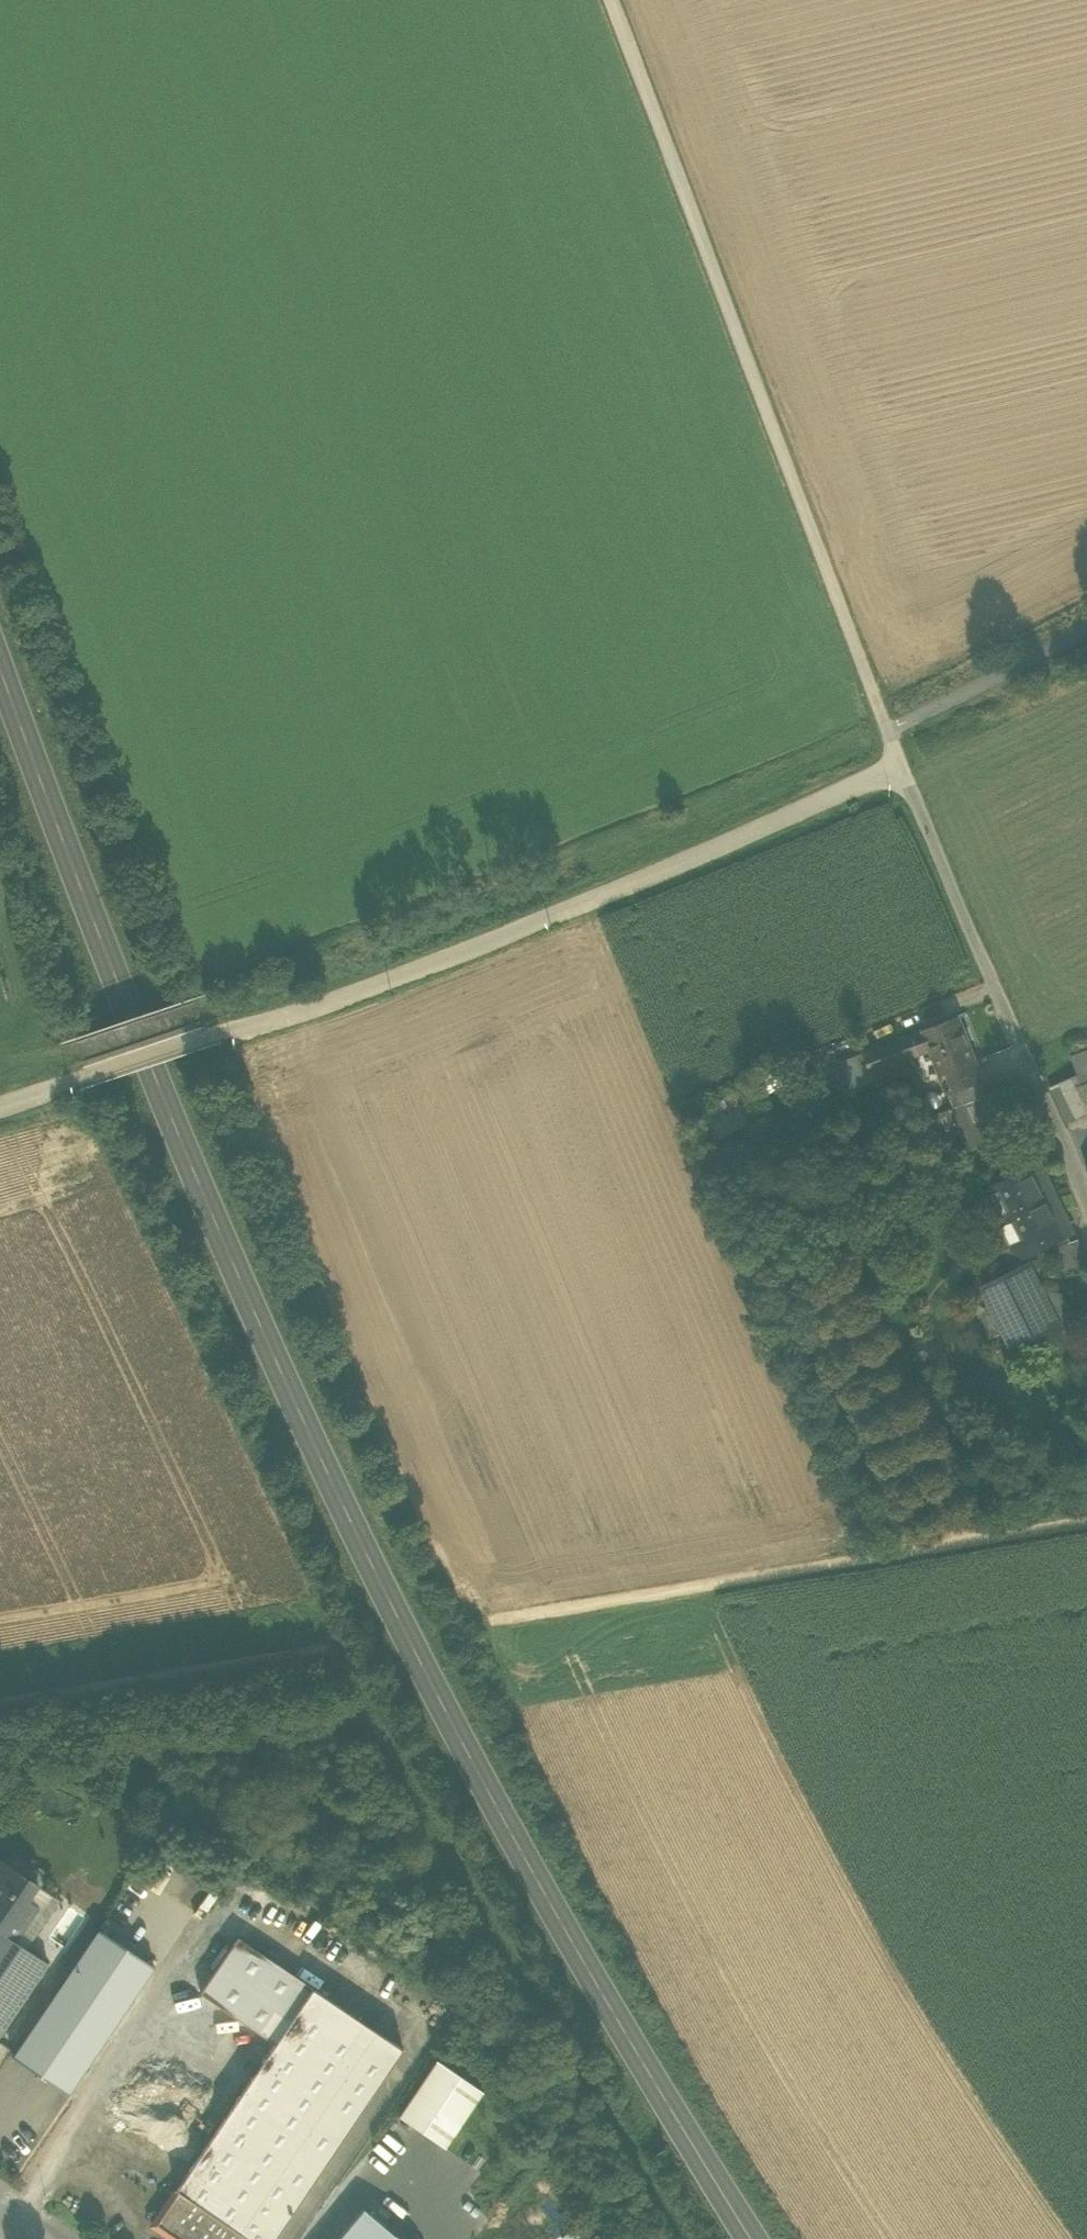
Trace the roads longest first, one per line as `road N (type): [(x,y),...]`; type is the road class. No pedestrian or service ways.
road 1 (secondary): [(752,2238),(535,1876),(284,1379),(159,1085),(0,667)]
road 2 (unclassified): [(0,1105),(209,1032),(345,996),(901,765)]
road 3 (unclassified): [(901,765),(612,0)]
road 4 (track): [(1086,1523),(507,1618)]
road 5 (unclassified): [(1086,1208),(901,765)]

